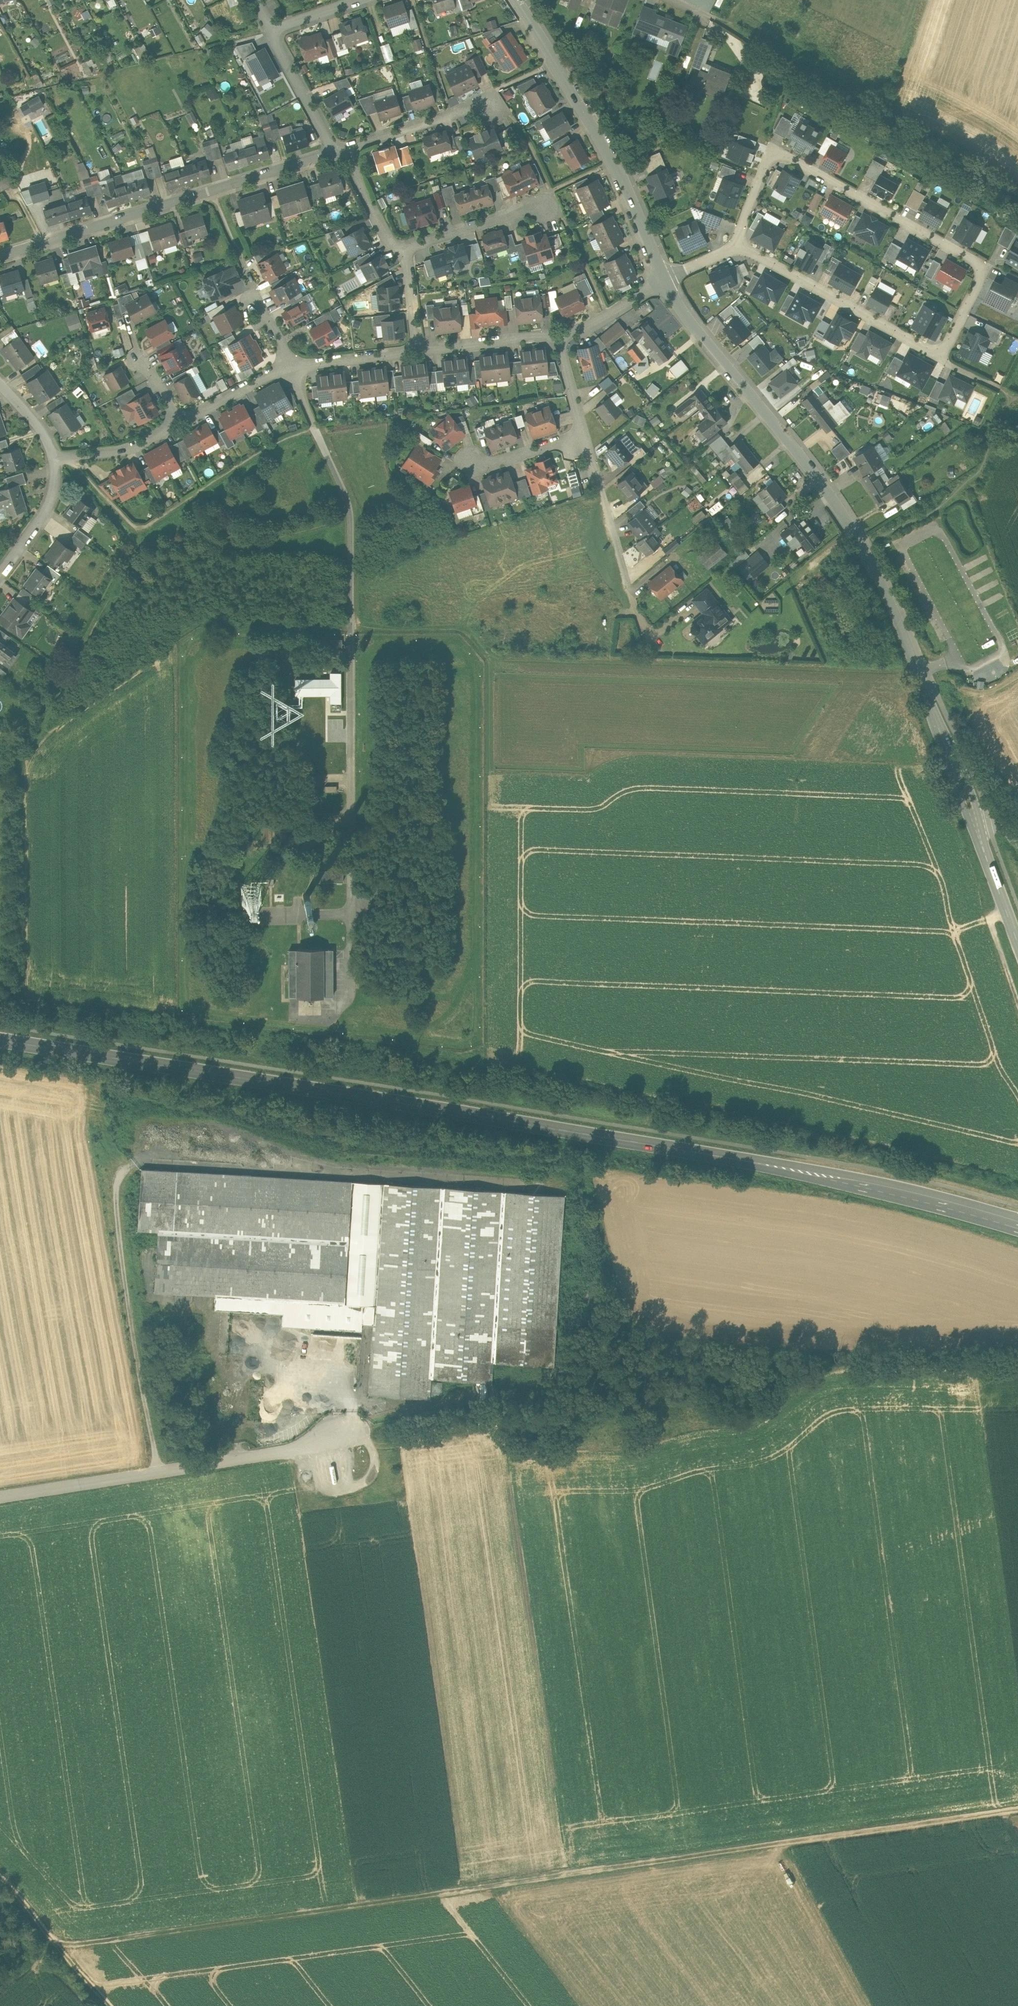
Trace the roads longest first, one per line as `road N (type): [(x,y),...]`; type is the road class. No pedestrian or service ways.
road 1 (secondary): [(1017,1225),(807,1170),(0,1038)]
road 2 (track): [(1017,1809),(55,1949)]
road 3 (track): [(1017,1362),(658,1369),(346,1434)]
road 4 (tertiary): [(976,829),(861,545),(835,500),(663,280)]
road 5 (residential): [(735,244),(766,163),(783,154),(985,268),(941,358)]
road 6 (unclassified): [(0,1497),(346,1434)]
road 7 (residential): [(0,258),(334,152)]
road 8 (track): [(160,1472),(115,1194),(138,1161)]
road 9 (tertiary): [(663,280),(615,160),(516,0)]
road 10 (residential): [(291,367),(348,508),(351,634)]
road 11 (residential): [(55,454),(138,444),(291,367)]
road 12 (residential): [(735,244),(941,358)]
road 13 (track): [(104,2005),(0,1875)]
road 14 (residential): [(396,250),(554,198)]
road 15 (residential): [(583,433),(629,589)]
road 16 (residential): [(344,148),(482,107)]
road 17 (residential): [(418,349),(557,334)]
road 18 (residential): [(0,576),(51,500),(55,454)]
road 19 (residential): [(271,32),(334,152)]
road 20 (residential): [(291,367),(418,349)]
road 21 (residential): [(583,433),(479,467),(467,458)]
road 22 (residential): [(557,334),(585,327),(663,280)]
road 23 (tertiary): [(1017,941),(976,829)]

